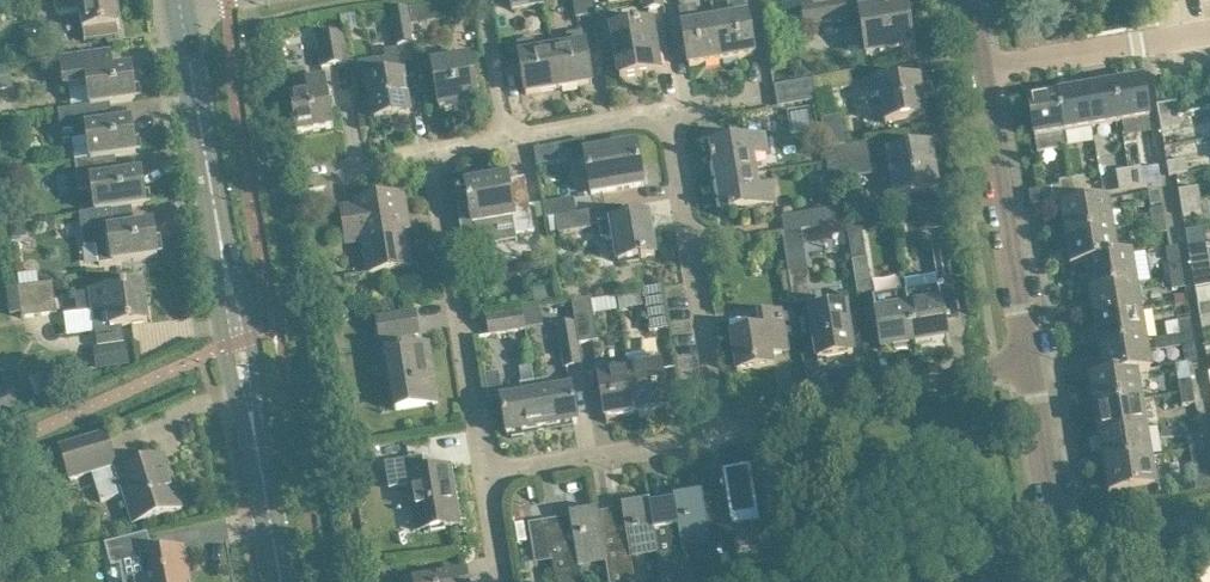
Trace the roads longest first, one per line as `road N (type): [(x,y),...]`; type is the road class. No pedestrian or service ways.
road 1 (residential): [(484,475),(436,156)]
road 2 (residential): [(720,431),(666,117)]
road 3 (residential): [(720,431),(816,396),(1027,364)]
road 4 (residential): [(1027,364),(979,69)]
road 5 (unclassified): [(259,462),(254,337),(215,208)]
road 6 (unclassified): [(215,208),(216,299),(259,462)]
road 7 (residential): [(484,475),(720,431)]
road 8 (residential): [(979,69),(1209,29)]
road 9 (residential): [(1068,581),(1027,364)]
road 10 (unclassified): [(215,208),(179,4)]
road 11 (residential): [(505,145),(666,117)]
road 12 (residential): [(505,145),(483,0)]
road 13 (unclassified): [(281,581),(259,462)]

